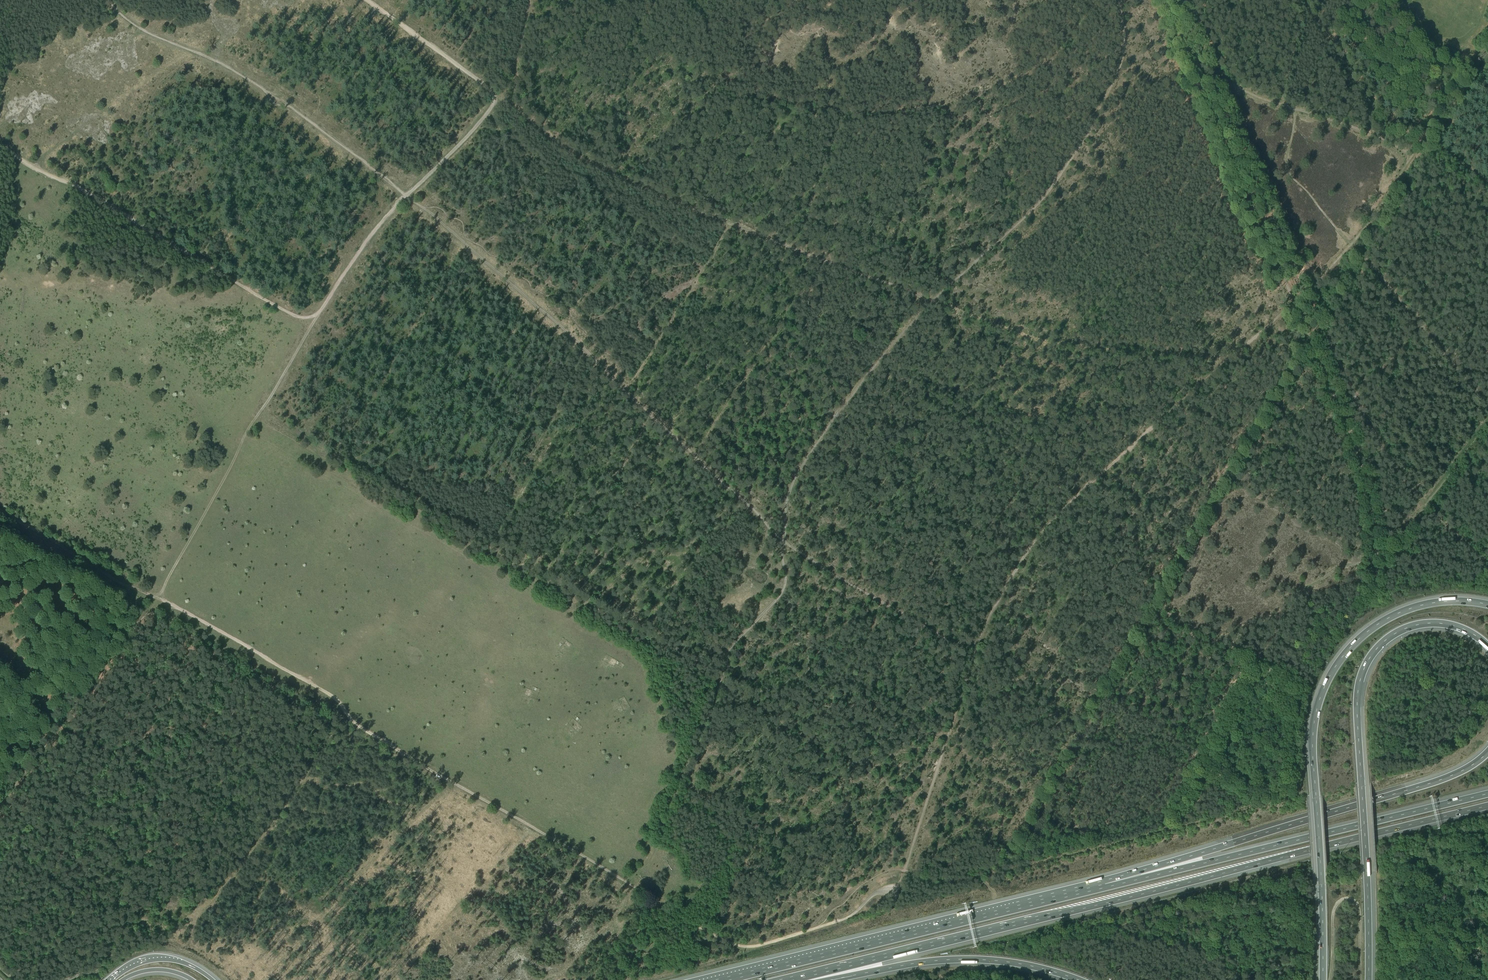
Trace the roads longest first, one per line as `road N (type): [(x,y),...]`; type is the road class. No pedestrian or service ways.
road 1 (motorway): [(789,979),(1487,806)]
road 2 (track): [(633,886),(658,847),(733,646),(782,592),(788,497),(804,459),(931,302)]
road 3 (track): [(176,608),(325,690),(365,729),(633,886)]
road 4 (motorway): [(1487,604),(1441,602),(1397,614),(1355,642),(1323,690),(1312,748),(1322,979)]
road 5 (track): [(500,96),(562,145),(628,180),(931,302)]
road 6 (track): [(977,647),(1031,547),(1068,504),(1295,303)]
road 7 (track): [(645,405),(786,544),(946,639),(977,647)]
road 8 (motorway): [(1106,886),(722,979)]
road 9 (motorway): [(1487,794),(1106,886)]
road 10 (track): [(108,0),(148,33),(247,77),(417,204)]
road 11 (track): [(0,144),(262,298),(300,317),(318,315)]
road 12 (track): [(1295,303),(1166,0)]
road 13 (track): [(318,315),(157,598)]
road 14 (track): [(417,204),(645,405)]
road 15 (track): [(1376,576),(1351,437),(1295,303)]
road 16 (track): [(500,96),(367,241),(318,315)]
road 17 (motorway): [(1363,803),(1357,700),(1376,650),(1423,624),(1462,628),(1487,646)]
road 18 (motorway): [(1363,803),(1106,886)]
road 19 (motorway): [(834,979),(973,960),(1076,979)]
road 20 (track): [(904,870),(977,647)]
road 21 (track): [(633,886),(653,906),(735,945),(817,927)]
road 22 (track): [(0,510),(157,598)]
road 23 (motorway): [(1369,979),(1363,803)]
road 24 (track): [(367,0),(500,96)]
road 25 (track): [(1376,563),(1339,568),(1285,603),(1261,654)]
road 26 (track): [(1286,106),(1223,79),(1192,0)]
road 27 (motorway): [(1487,752),(1447,777),(1363,803)]
road 28 (track): [(1412,0),(1422,28),(1448,43),(1464,38),(1487,1)]

